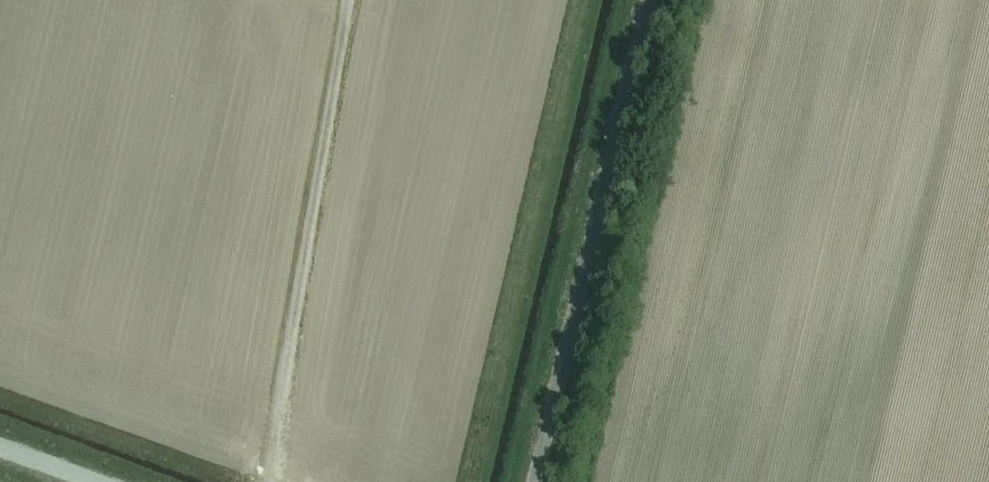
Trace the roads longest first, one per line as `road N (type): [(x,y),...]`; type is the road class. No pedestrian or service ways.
road 1 (unclassified): [(531,481),(645,0)]

